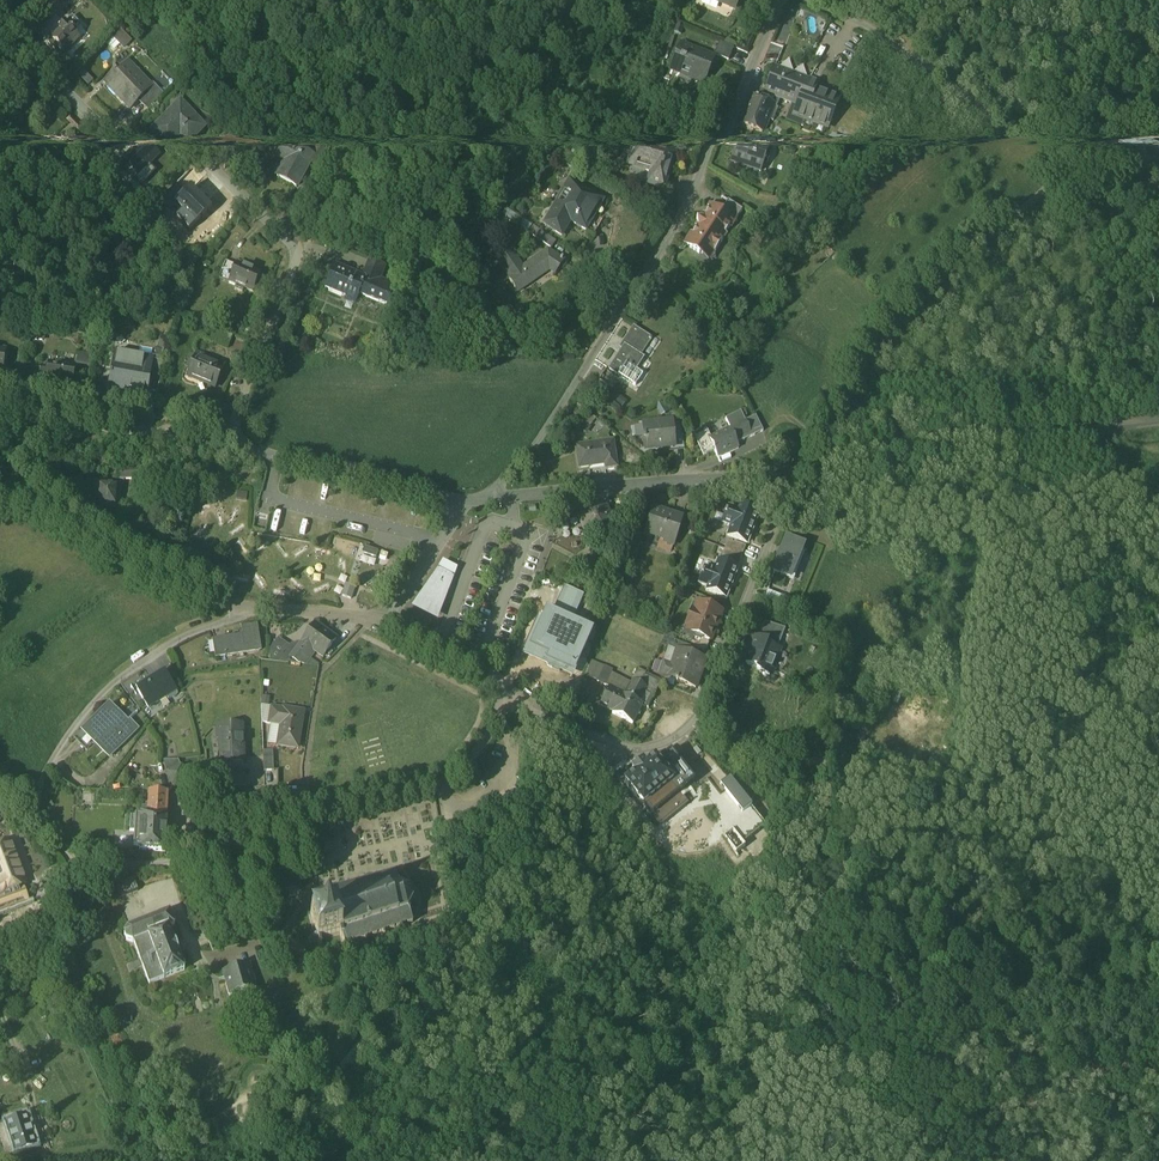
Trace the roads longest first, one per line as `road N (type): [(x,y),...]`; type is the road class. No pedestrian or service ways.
road 1 (unclassified): [(816,0),(877,32),(1020,139),(1056,173),(1074,206),(1060,245),(916,370),(801,524)]
road 2 (residential): [(481,560),(514,526),(674,279),(782,0)]
road 3 (residential): [(224,504),(299,314),(0,31)]
road 4 (residential): [(494,743),(473,801),(433,841),(178,920),(73,922)]
road 5 (residential): [(494,743),(618,799),(658,795),(678,782),(710,729),(796,525)]
road 6 (residential): [(73,922),(31,870),(66,794),(123,733),(164,703),(248,668)]
road 7 (residential): [(796,525),(481,560)]
road 8 (residential): [(0,550),(42,559),(166,641),(248,668)]
road 9 (track): [(134,966),(170,954),(186,1002),(244,983),(301,880)]
road 10 (residential): [(454,563),(224,504)]
road 11 (residential): [(224,504),(0,466)]
road 12 (residential): [(993,486),(801,524)]
road 13 (unclassified): [(1158,465),(993,486)]
road 14 (residential): [(370,680),(454,563)]
road 15 (residential): [(370,680),(494,743)]
road 16 (residential): [(248,668),(370,680)]

